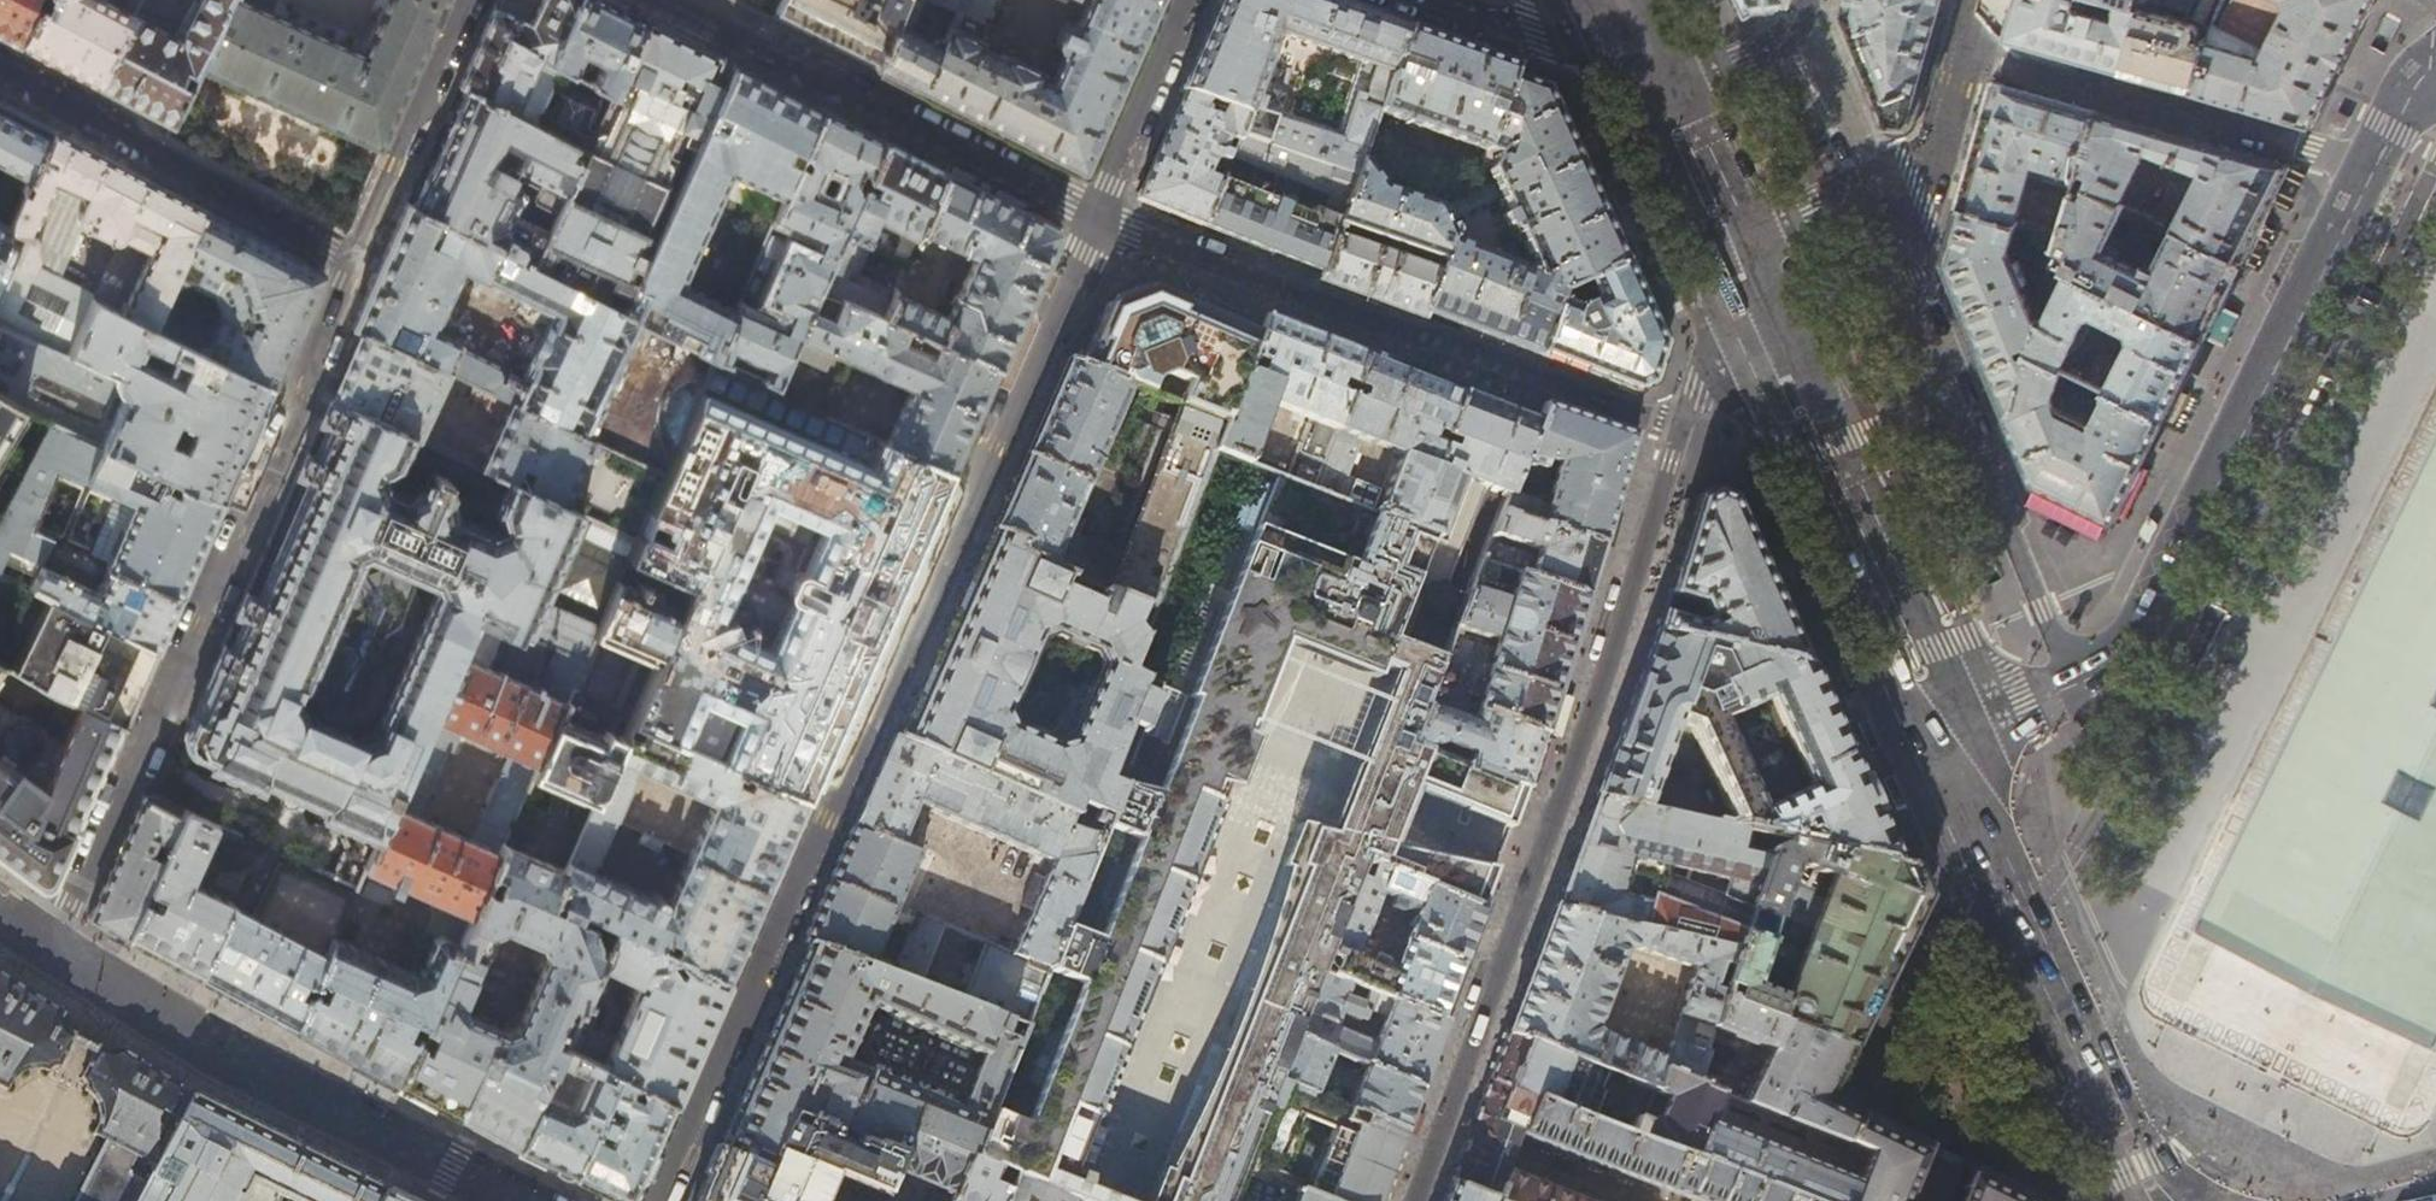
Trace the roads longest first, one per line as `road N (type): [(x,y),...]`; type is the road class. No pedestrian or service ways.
road 1 (residential): [(659,1200),(1099,216)]
road 2 (residential): [(1683,431),(1415,1200)]
road 3 (residential): [(356,263),(70,905),(56,953)]
road 4 (primary): [(2361,164),(2106,666),(2081,692),(1965,738)]
road 5 (residential): [(1683,431),(1450,345),(1411,342),(1099,216)]
road 6 (primary): [(1965,738),(1953,805),(2065,1046),(2117,1147),(2183,1200)]
road 7 (tertiary): [(56,953),(220,1053),(513,1200)]
road 8 (residential): [(1099,216),(668,0)]
road 9 (primary): [(1965,738),(1768,299)]
road 10 (unclassified): [(1972,49),(2361,164)]
road 11 (residential): [(0,72),(356,263)]
road 12 (residential): [(1740,237),(1939,155),(1972,49)]
road 13 (residential): [(472,0),(356,263)]
road 14 (residential): [(1431,0),(1669,85)]
road 15 (residential): [(1099,216),(1188,0)]
road 16 (tertiary): [(1806,0),(1802,20),(1779,42),(1669,85)]
road 17 (primary): [(1669,85),(1740,237)]
road 18 (residential): [(1768,299),(1718,350),(1683,431)]

